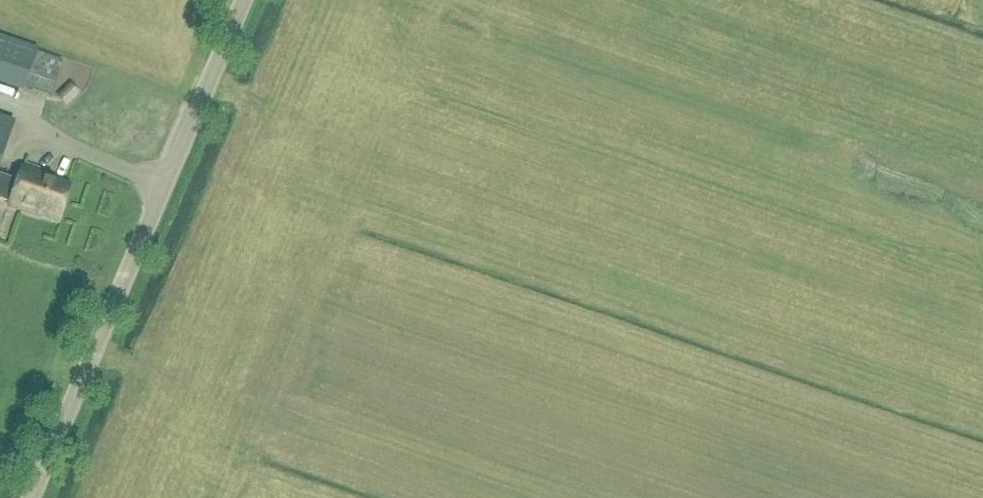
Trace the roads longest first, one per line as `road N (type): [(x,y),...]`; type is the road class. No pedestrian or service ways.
road 1 (unclassified): [(30,497),(242,0)]

